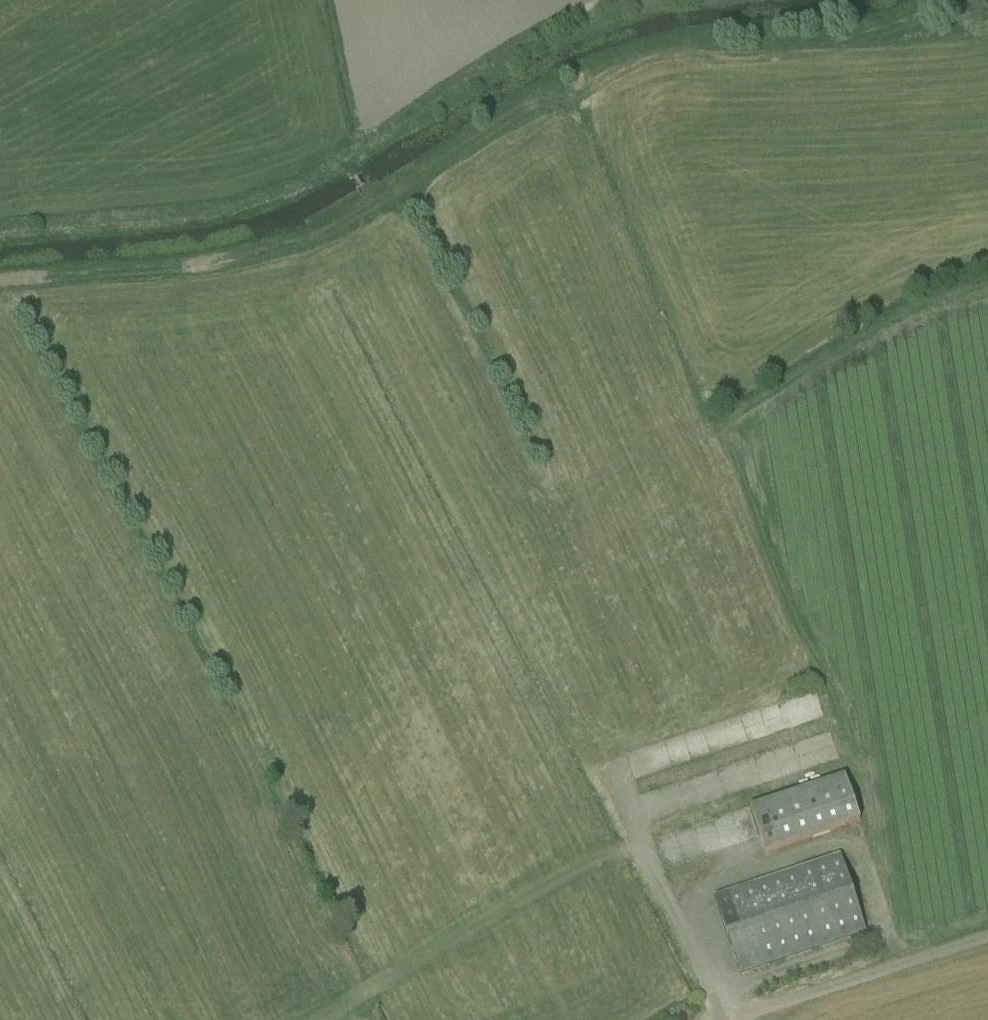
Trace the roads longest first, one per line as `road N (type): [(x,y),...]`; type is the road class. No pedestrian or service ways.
road 1 (unclassified): [(733,1019),(987,930)]

